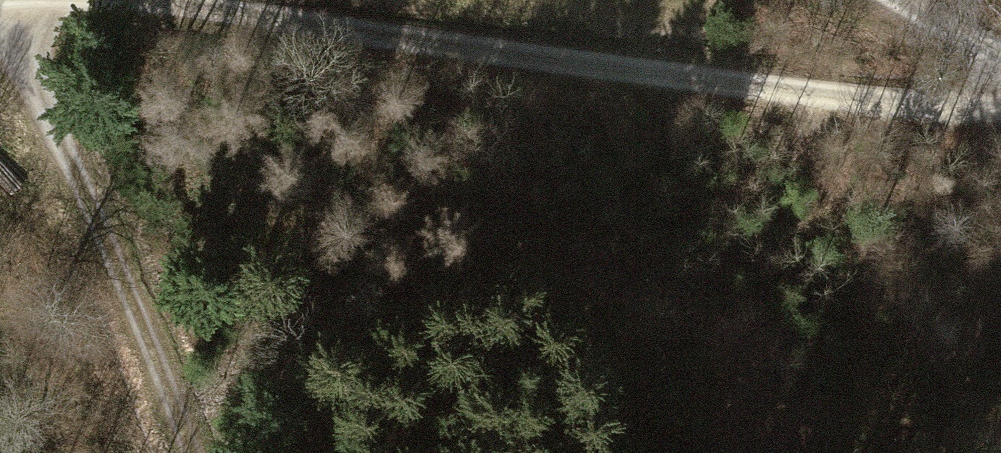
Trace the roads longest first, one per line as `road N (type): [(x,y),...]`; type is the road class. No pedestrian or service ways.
road 1 (track): [(157,0),(817,95),(1000,107)]
road 2 (track): [(0,4),(150,340),(191,452)]

